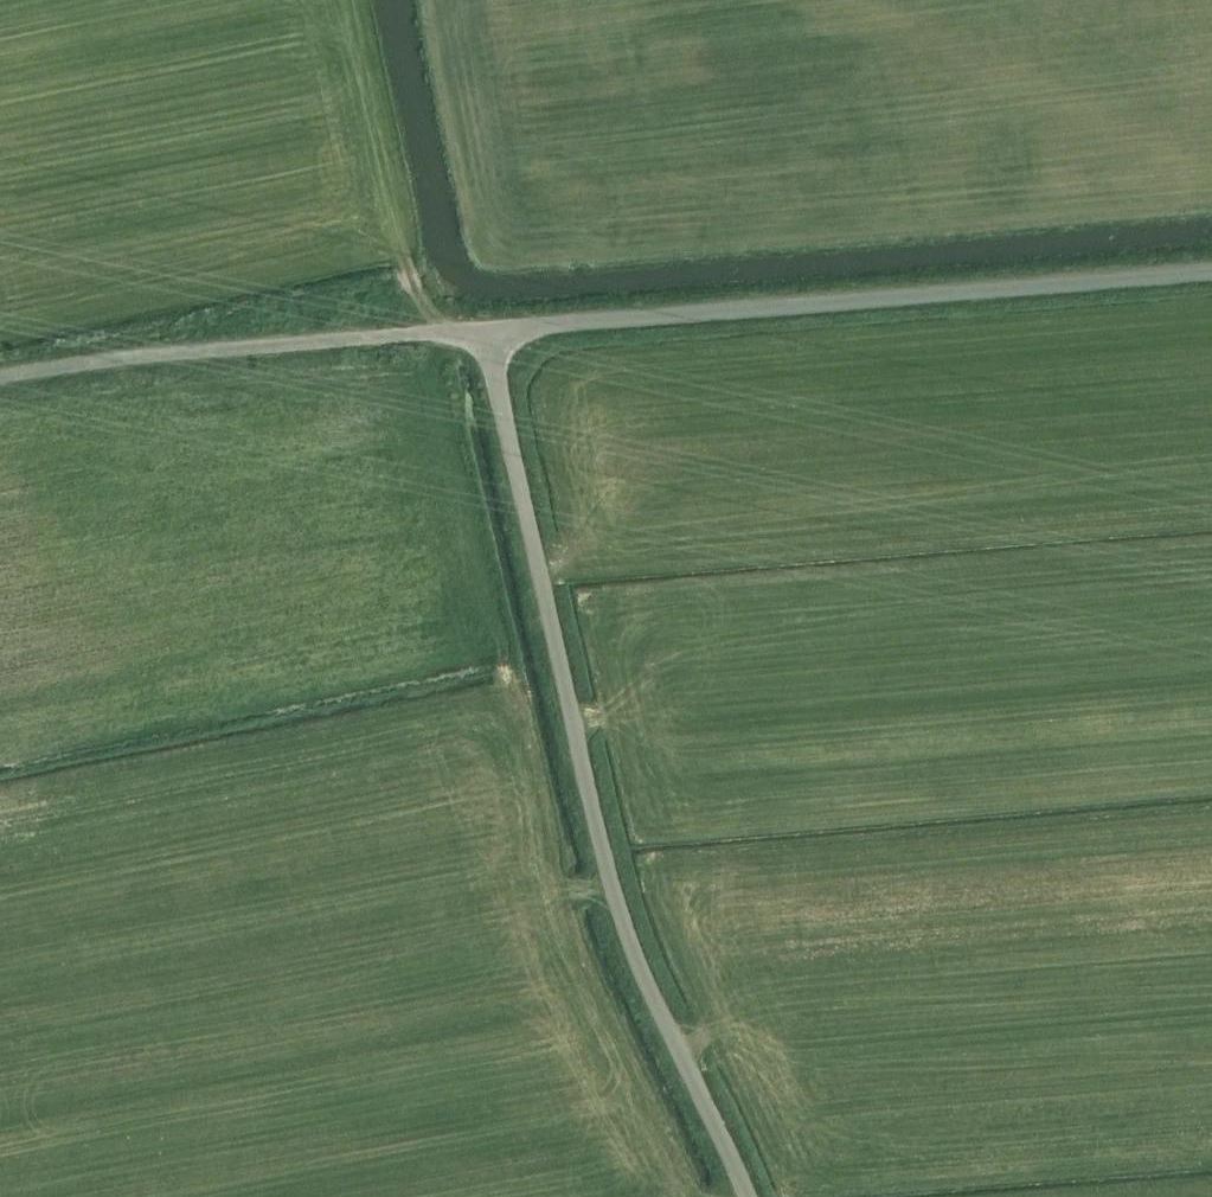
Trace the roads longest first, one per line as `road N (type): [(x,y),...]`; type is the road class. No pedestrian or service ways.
road 1 (unclassified): [(748,1196),(632,949),(610,879),(484,332),(1211,270)]

